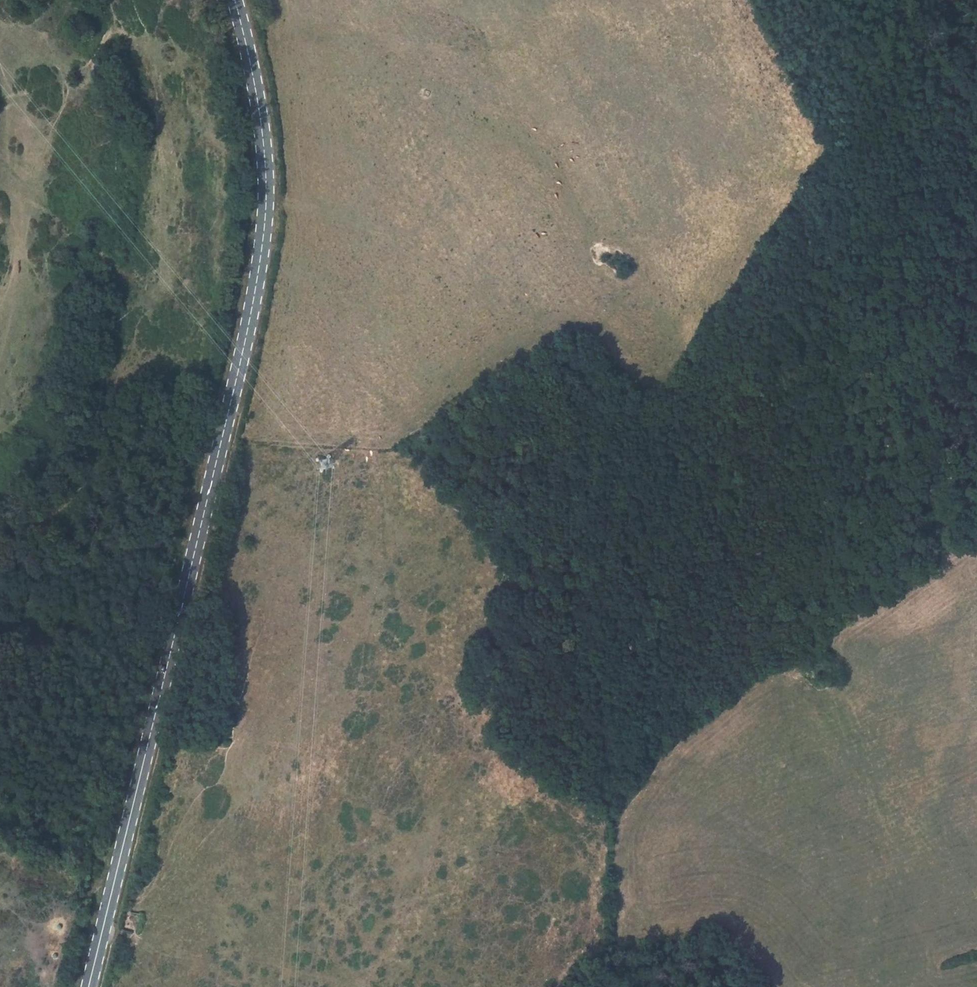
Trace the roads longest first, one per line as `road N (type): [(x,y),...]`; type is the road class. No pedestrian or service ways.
road 1 (secondary): [(88,986),(262,248),(264,143),(236,0)]
road 2 (track): [(884,0),(976,133)]

